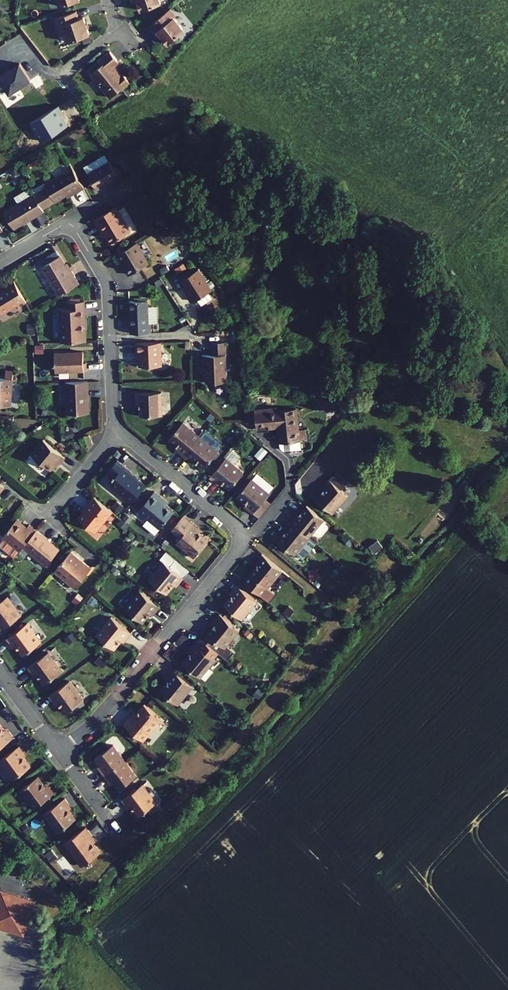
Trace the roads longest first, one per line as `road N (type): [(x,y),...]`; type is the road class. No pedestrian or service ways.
road 1 (residential): [(117,427),(230,523),(237,542),(95,720),(57,750)]
road 2 (residential): [(71,219),(107,281),(117,427)]
road 3 (residential): [(117,427),(47,517),(30,503)]

